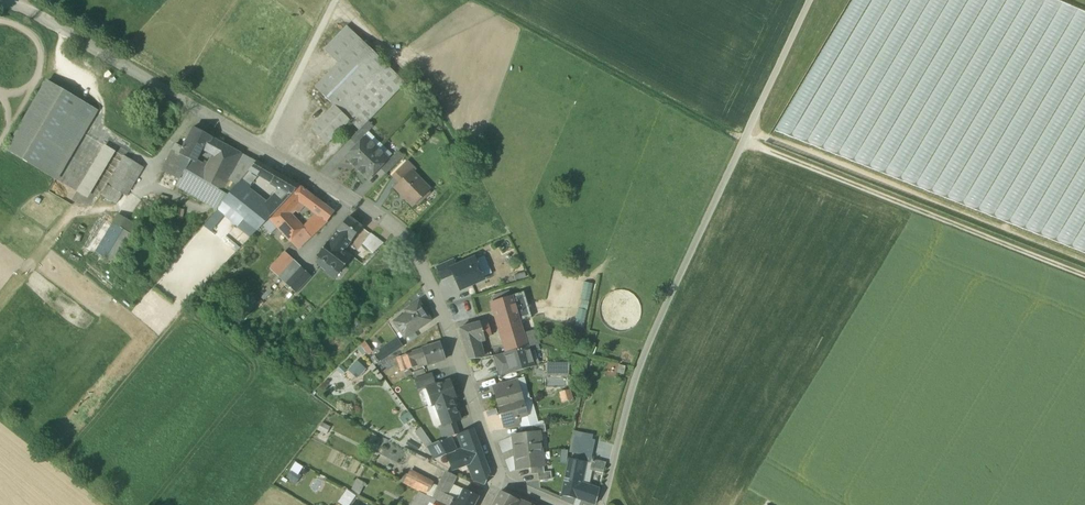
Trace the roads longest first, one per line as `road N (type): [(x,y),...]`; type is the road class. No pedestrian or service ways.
road 1 (residential): [(0,5),(31,15),(398,232),(439,312),(496,483)]
road 2 (track): [(603,504),(659,318),(809,0)]
road 3 (track): [(745,142),(1084,278)]
road 4 (track): [(745,142),(487,0)]
road 5 (track): [(106,504),(0,420)]

